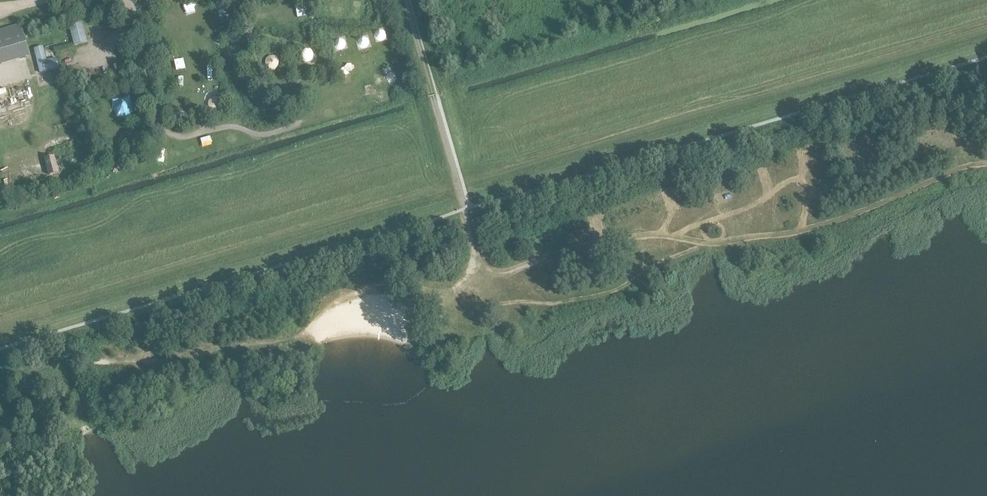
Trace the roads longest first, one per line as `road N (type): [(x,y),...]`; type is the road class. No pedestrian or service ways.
road 1 (track): [(404,0),(473,242),(471,318)]

